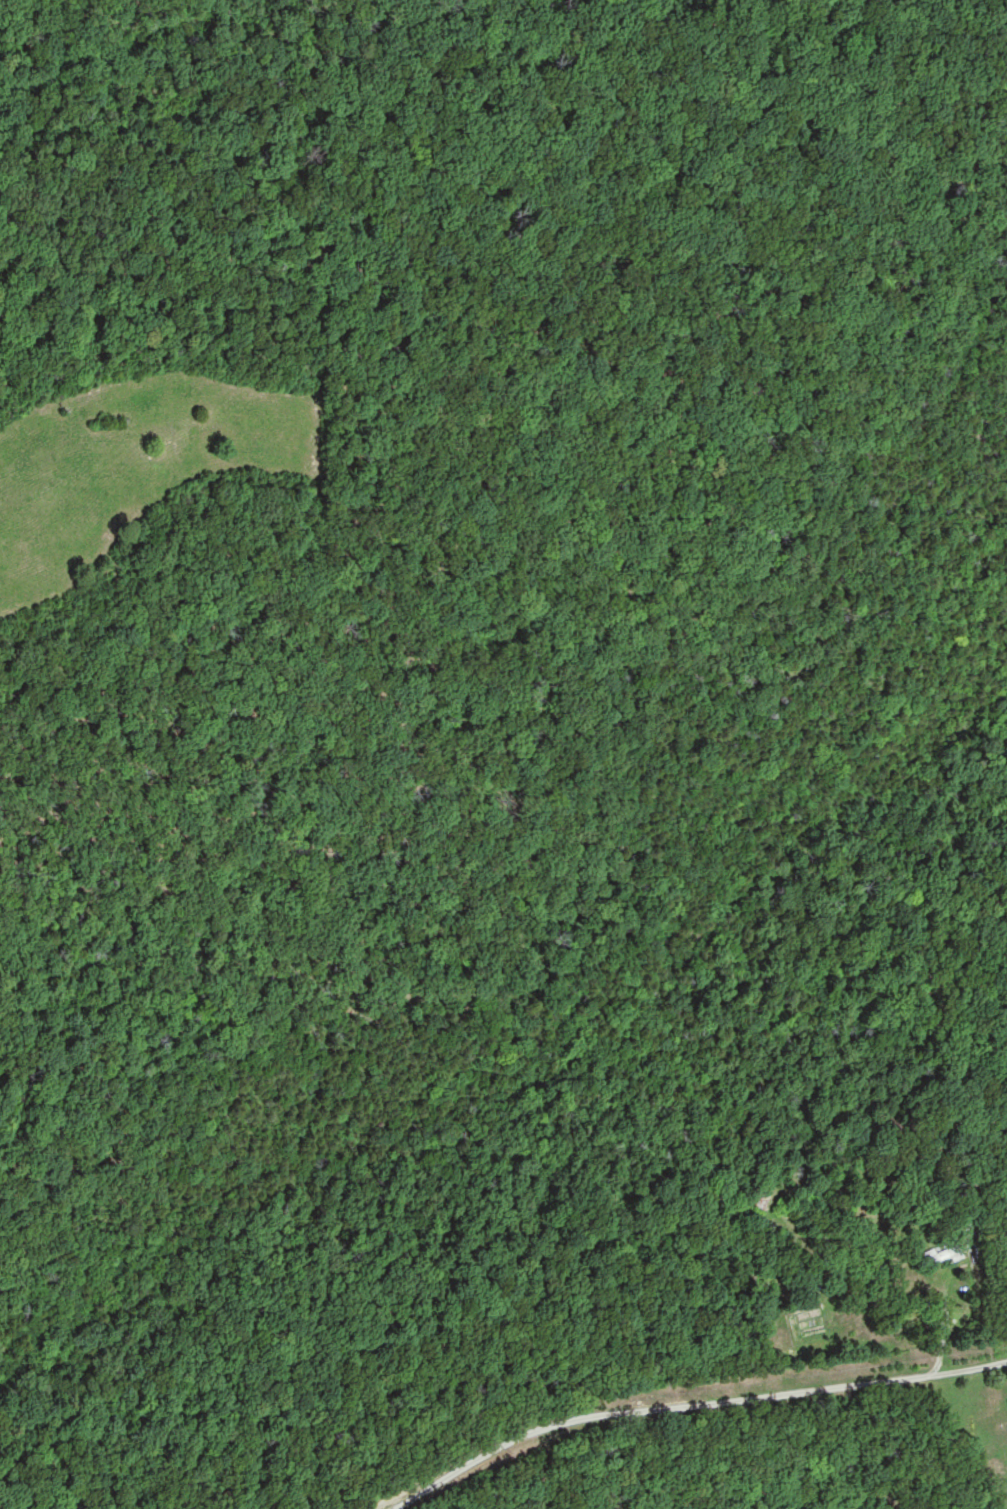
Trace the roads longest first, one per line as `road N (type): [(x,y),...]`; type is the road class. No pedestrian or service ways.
road 1 (residential): [(394,1508),(567,1424),(786,1393),(1006,1349)]

